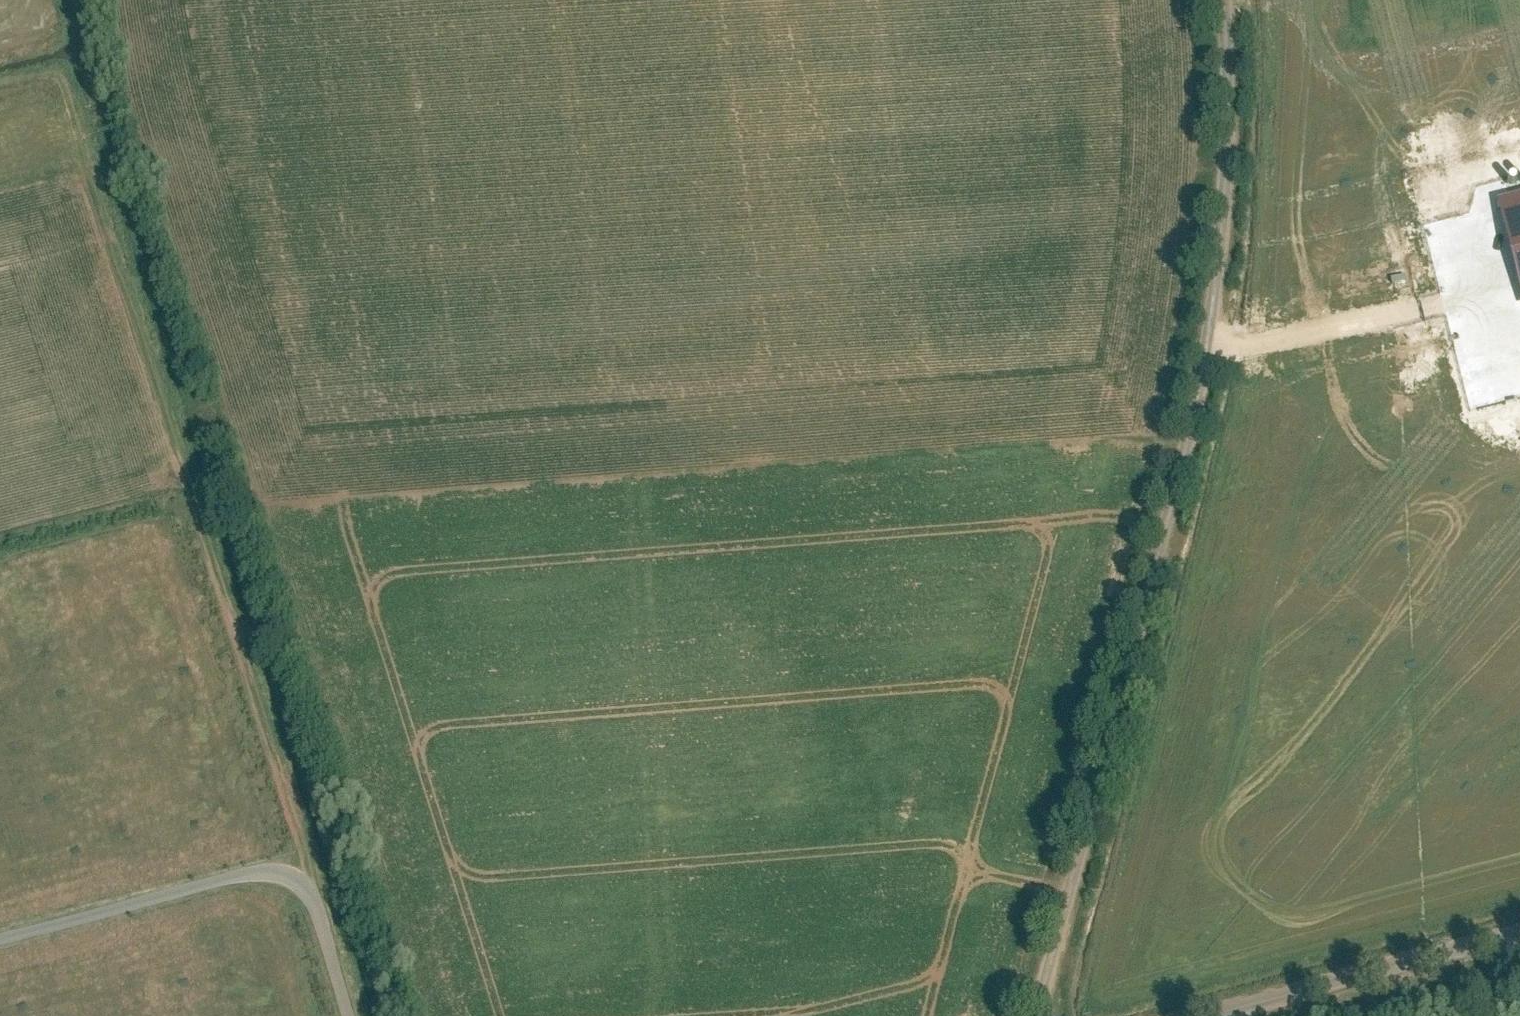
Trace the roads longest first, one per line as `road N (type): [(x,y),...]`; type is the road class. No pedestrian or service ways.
road 1 (unclassified): [(1224,0),(1226,139),(1206,359),(1039,1015)]
road 2 (unclassified): [(1519,937),(1215,1015)]

